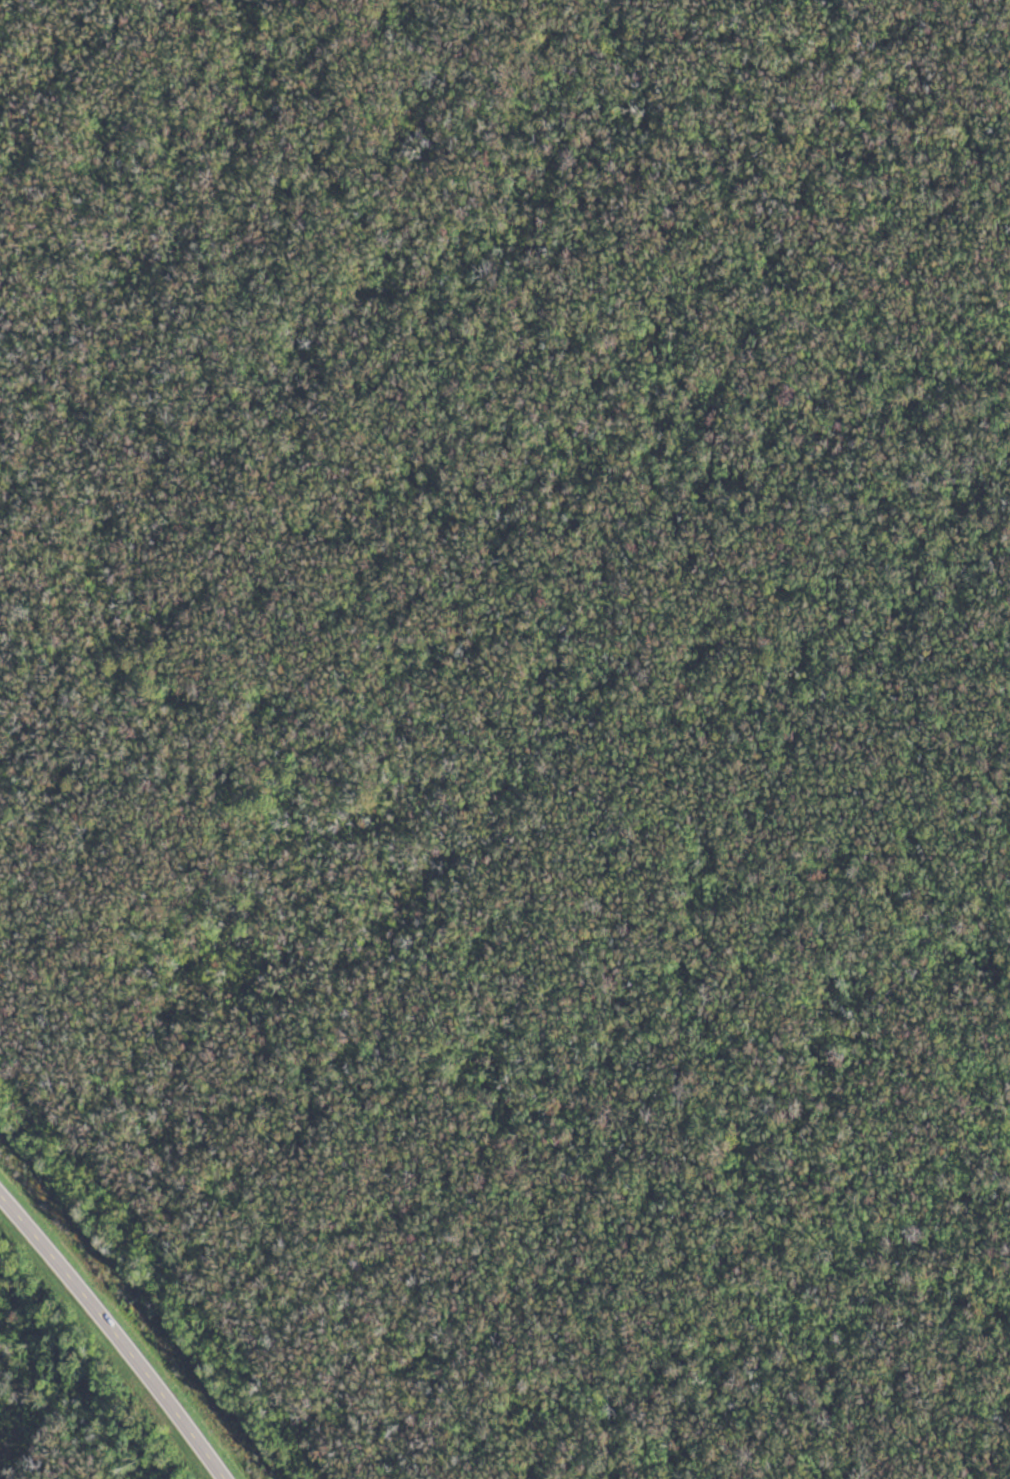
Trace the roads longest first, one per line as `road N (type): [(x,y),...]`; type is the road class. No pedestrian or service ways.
road 1 (primary): [(237,1478),(208,1431),(0,1178)]

